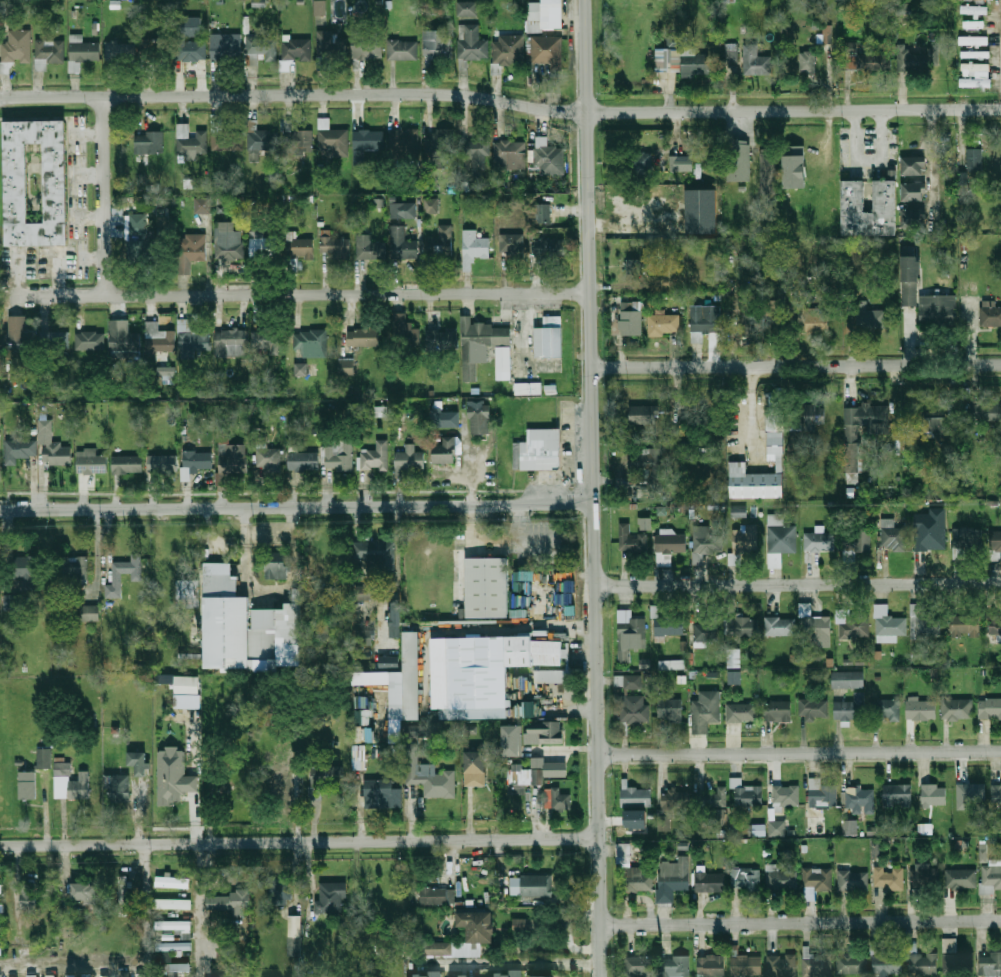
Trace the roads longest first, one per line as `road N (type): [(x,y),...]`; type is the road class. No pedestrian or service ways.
road 1 (residential): [(0,97),(435,94),(606,113),(1000,109)]
road 2 (tertiary): [(602,976),(587,0)]
road 3 (residential): [(0,847),(599,839)]
road 4 (tertiary): [(0,508),(594,505)]
road 5 (residential): [(13,293),(592,292)]
road 6 (residential): [(594,368),(1000,365)]
road 7 (residential): [(597,587),(1000,582)]
road 8 (residential): [(601,755),(1000,751)]
road 9 (residential): [(601,924),(1000,921)]
road 10 (residential): [(103,293),(102,95)]

